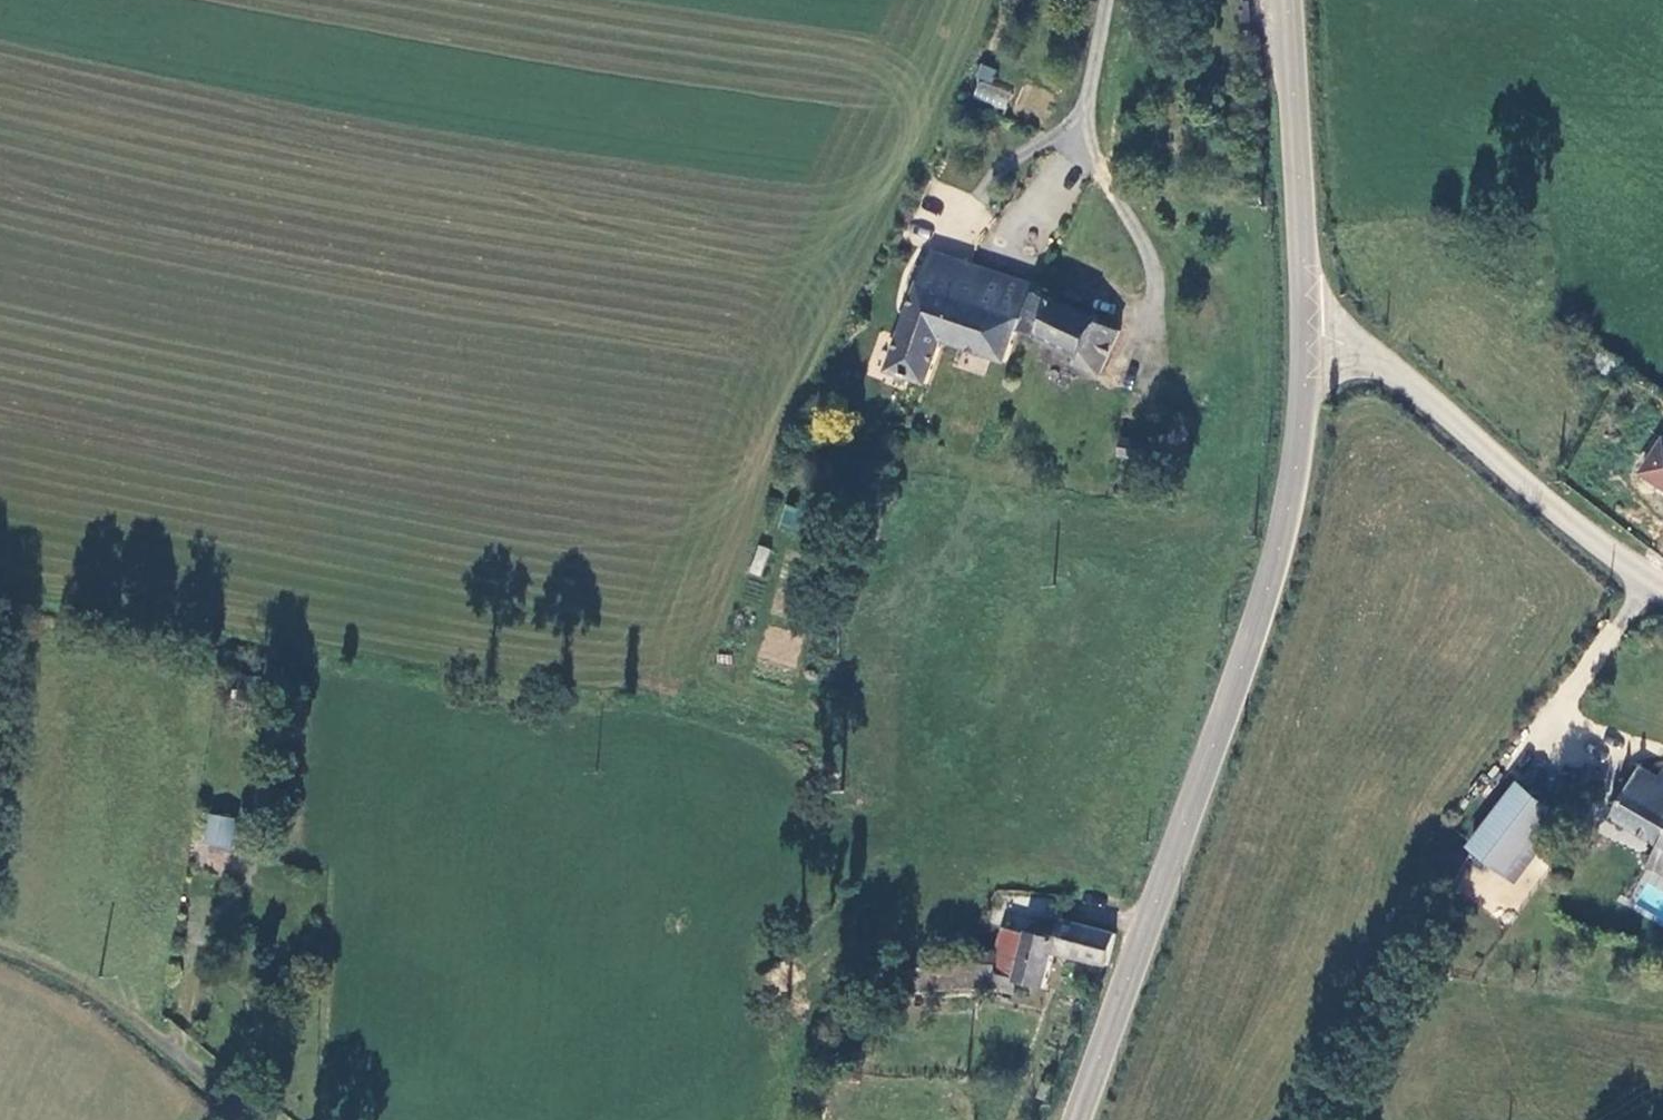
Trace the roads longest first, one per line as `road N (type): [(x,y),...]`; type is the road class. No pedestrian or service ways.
road 1 (tertiary): [(1302,332),(1294,462),(1267,575),(1075,1119)]
road 2 (unclassified): [(1662,582),(1385,362),(1302,332)]
road 3 (tertiary): [(1288,0),(1302,332)]
road 4 (track): [(171,1043),(63,972),(0,951)]

